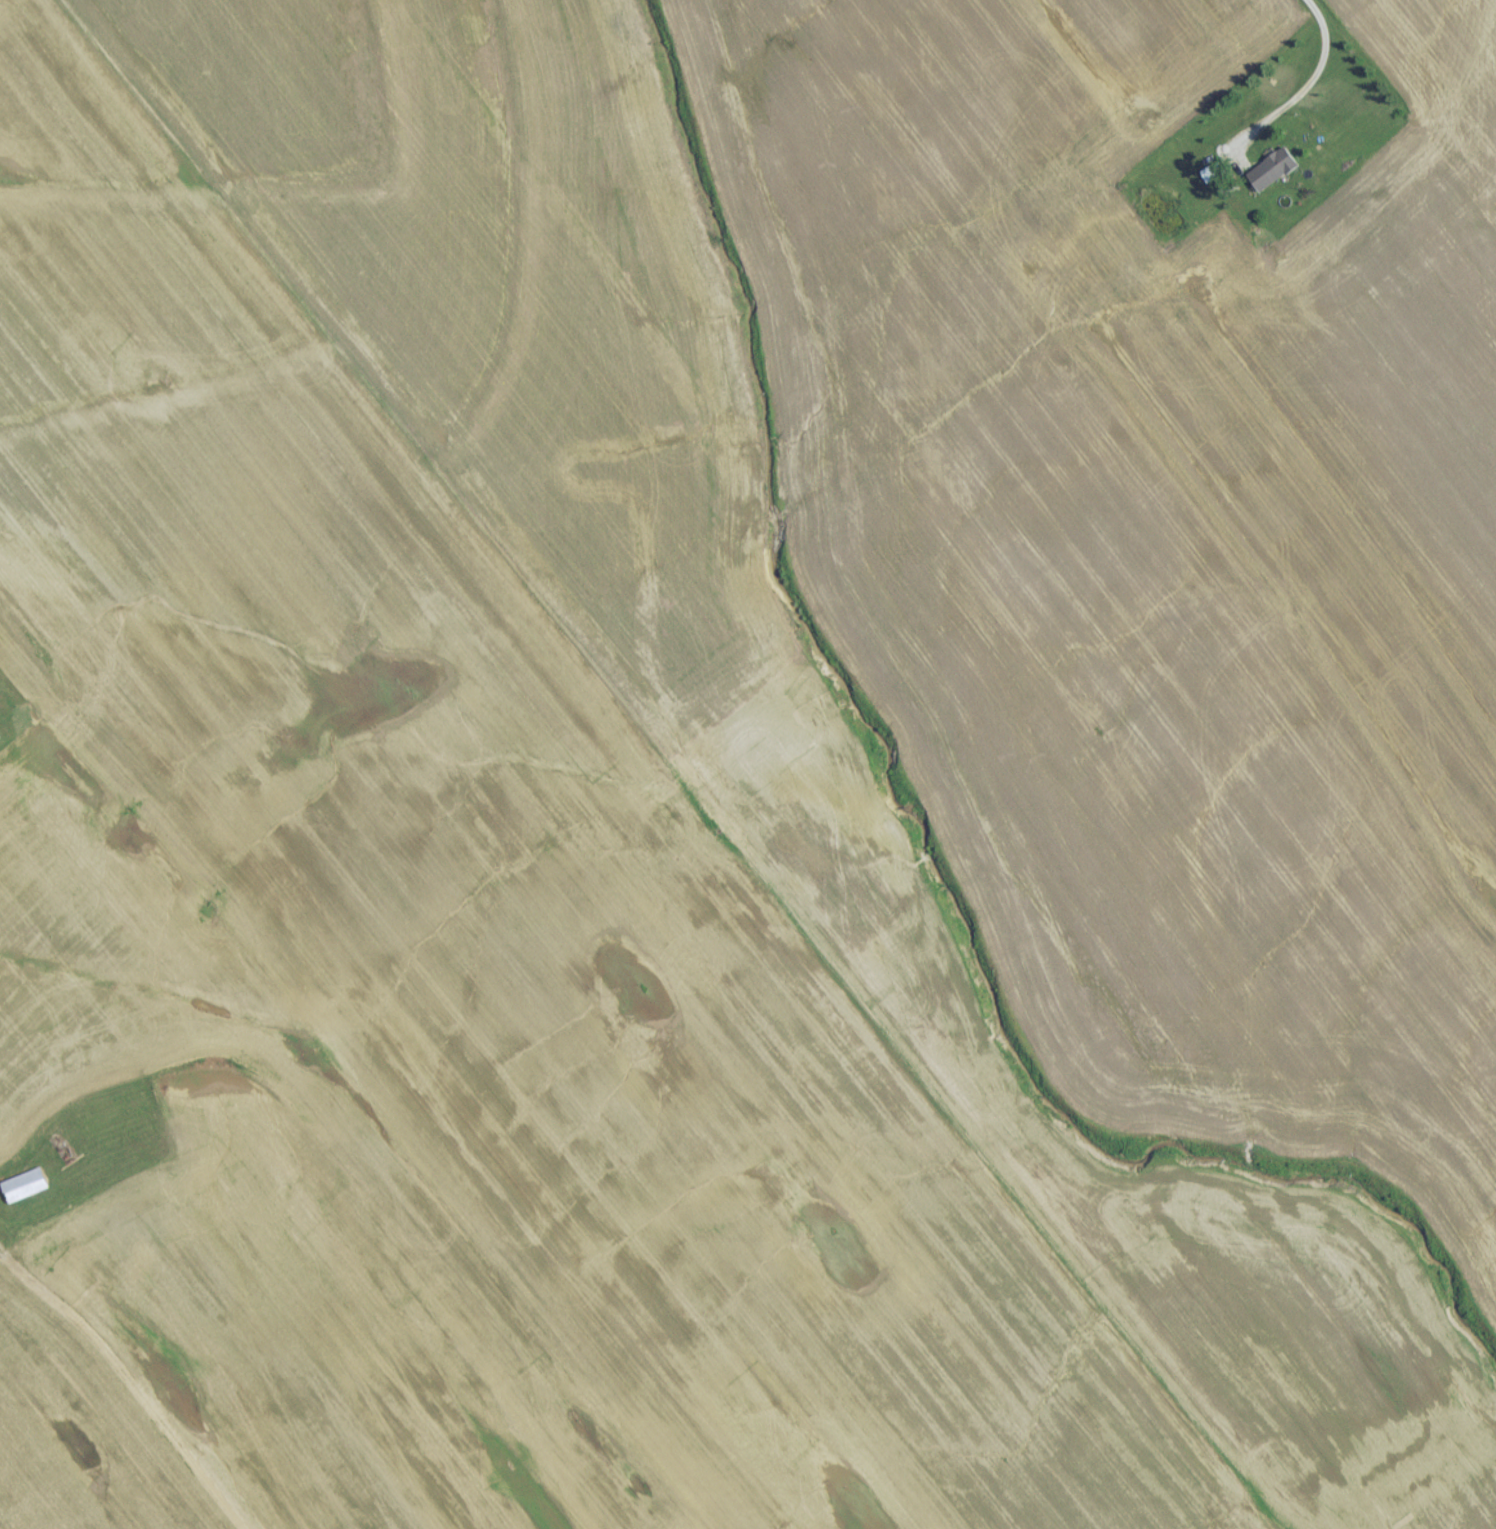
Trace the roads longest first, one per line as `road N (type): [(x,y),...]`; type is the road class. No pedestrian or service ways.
road 1 (track): [(236,1528),(69,1323),(0,1257)]
road 2 (residential): [(1302,0),(1323,32),(1323,59),(1303,92),(1203,178)]
road 3 (residential): [(123,1155),(63,1196),(0,1214)]

